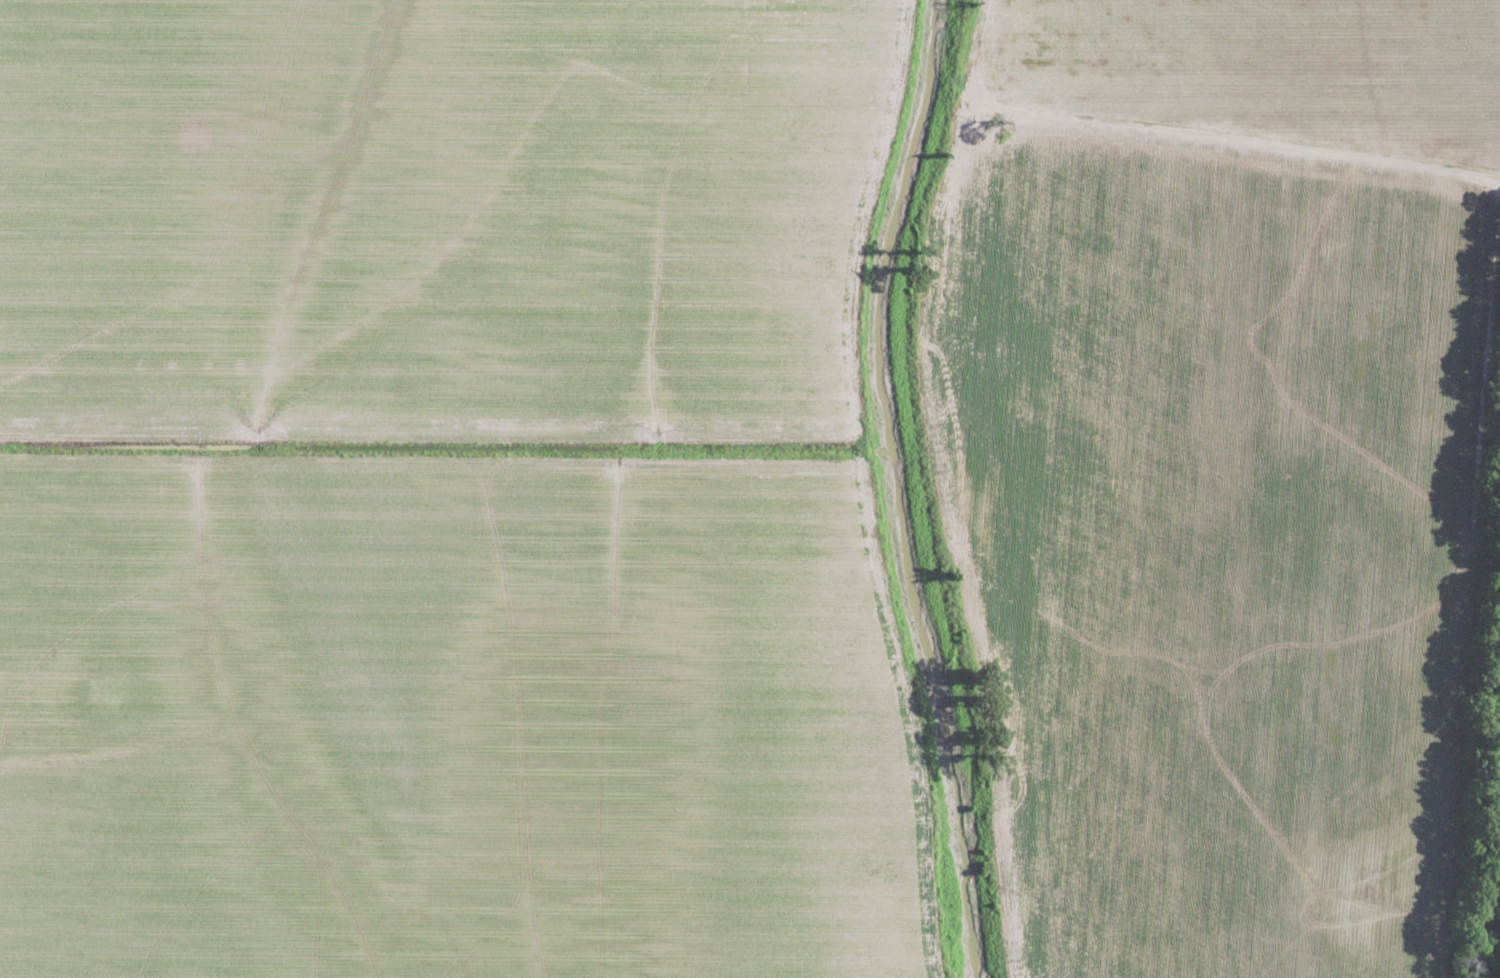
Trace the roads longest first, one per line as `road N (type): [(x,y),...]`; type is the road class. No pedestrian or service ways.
road 1 (track): [(989,0),(934,322),(948,501),(1004,794),(1029,977)]
road 2 (track): [(1499,546),(1485,524),(1483,488),(1499,179),(1021,114),(976,94)]

